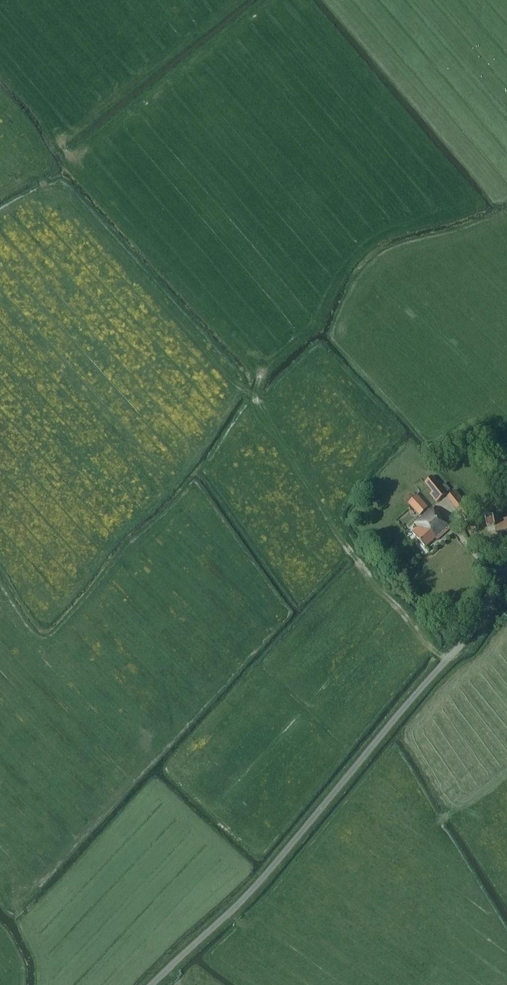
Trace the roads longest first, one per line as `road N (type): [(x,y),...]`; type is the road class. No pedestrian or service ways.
road 1 (unclassified): [(506,570),(465,639),(288,847),(151,984)]

